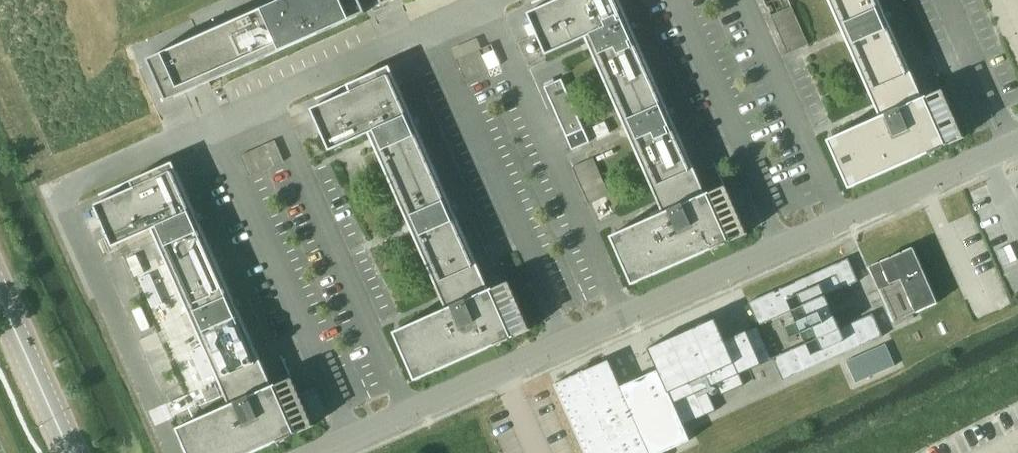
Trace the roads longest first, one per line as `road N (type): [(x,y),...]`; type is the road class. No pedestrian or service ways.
road 1 (unclassified): [(322,452),(1017,138)]
road 2 (tertiary): [(72,452),(0,293)]

